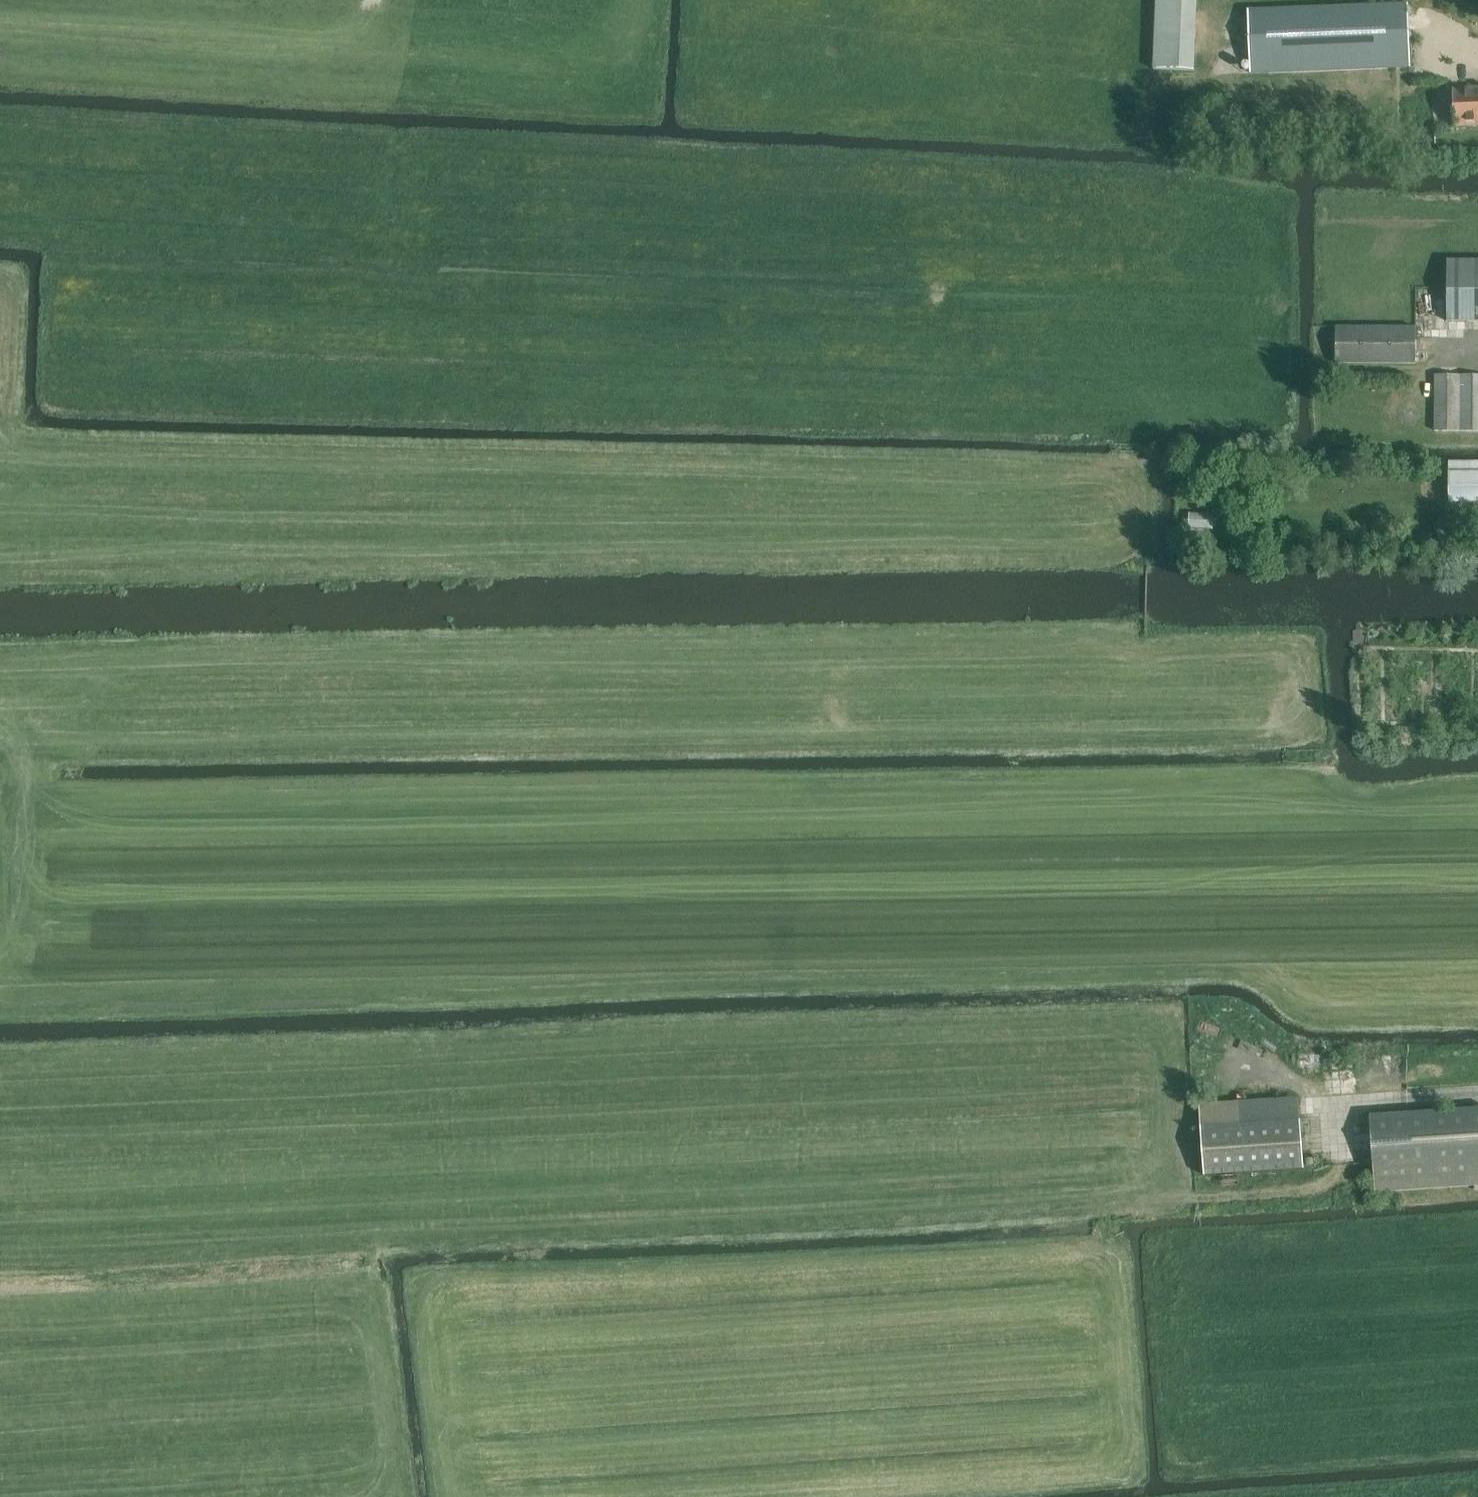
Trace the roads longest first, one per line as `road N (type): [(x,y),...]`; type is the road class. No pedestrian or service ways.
road 1 (track): [(1477,1095),(1333,1105)]

